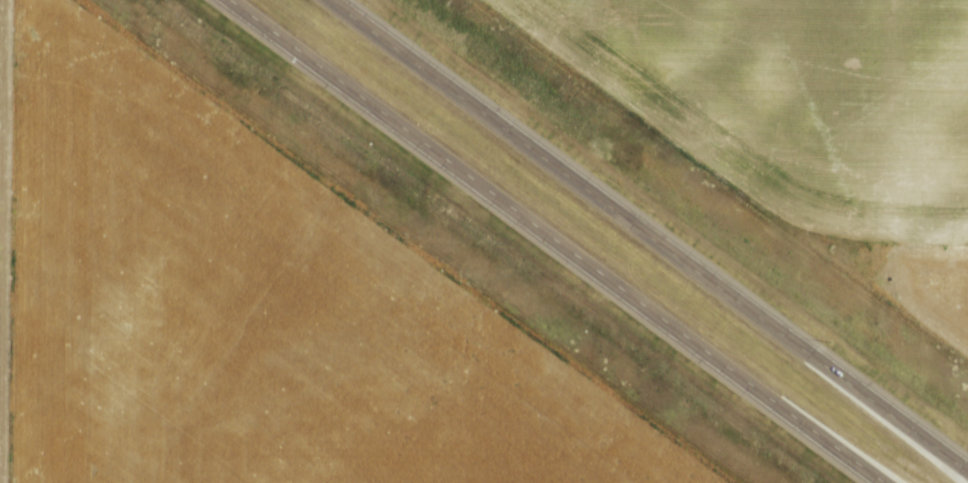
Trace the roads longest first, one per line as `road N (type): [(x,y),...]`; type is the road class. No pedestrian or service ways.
road 1 (motorway): [(230,0),(884,482)]
road 2 (motorway): [(967,466),(336,0)]

